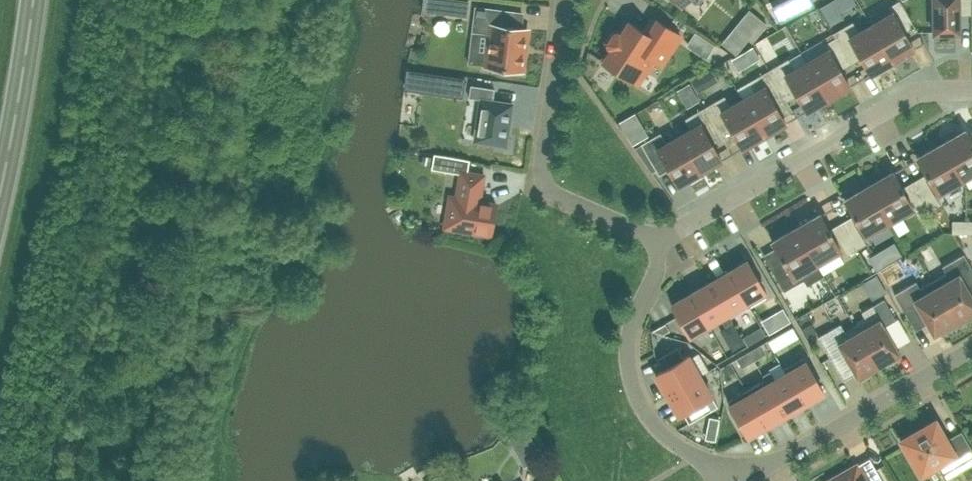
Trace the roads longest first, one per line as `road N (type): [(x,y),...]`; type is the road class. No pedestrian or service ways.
road 1 (residential): [(656,235),(911,94),(971,90)]
road 2 (residential): [(656,235),(545,182),(562,0)]
road 3 (residential): [(727,478),(657,428),(630,380),(630,326),(652,280),(656,235)]
road 4 (residential): [(727,478),(971,348)]
road 5 (primary): [(0,183),(32,0)]

